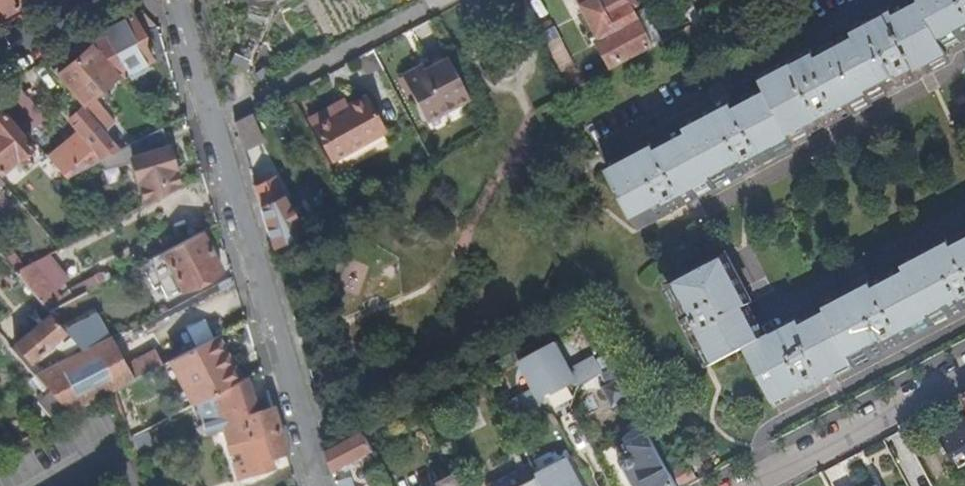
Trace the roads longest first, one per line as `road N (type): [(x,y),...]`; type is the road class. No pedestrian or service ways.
road 1 (residential): [(323,485),(214,121)]
road 2 (residential): [(214,121),(435,3)]
road 3 (residential): [(749,485),(964,373)]
road 4 (residential): [(214,121),(177,0)]

